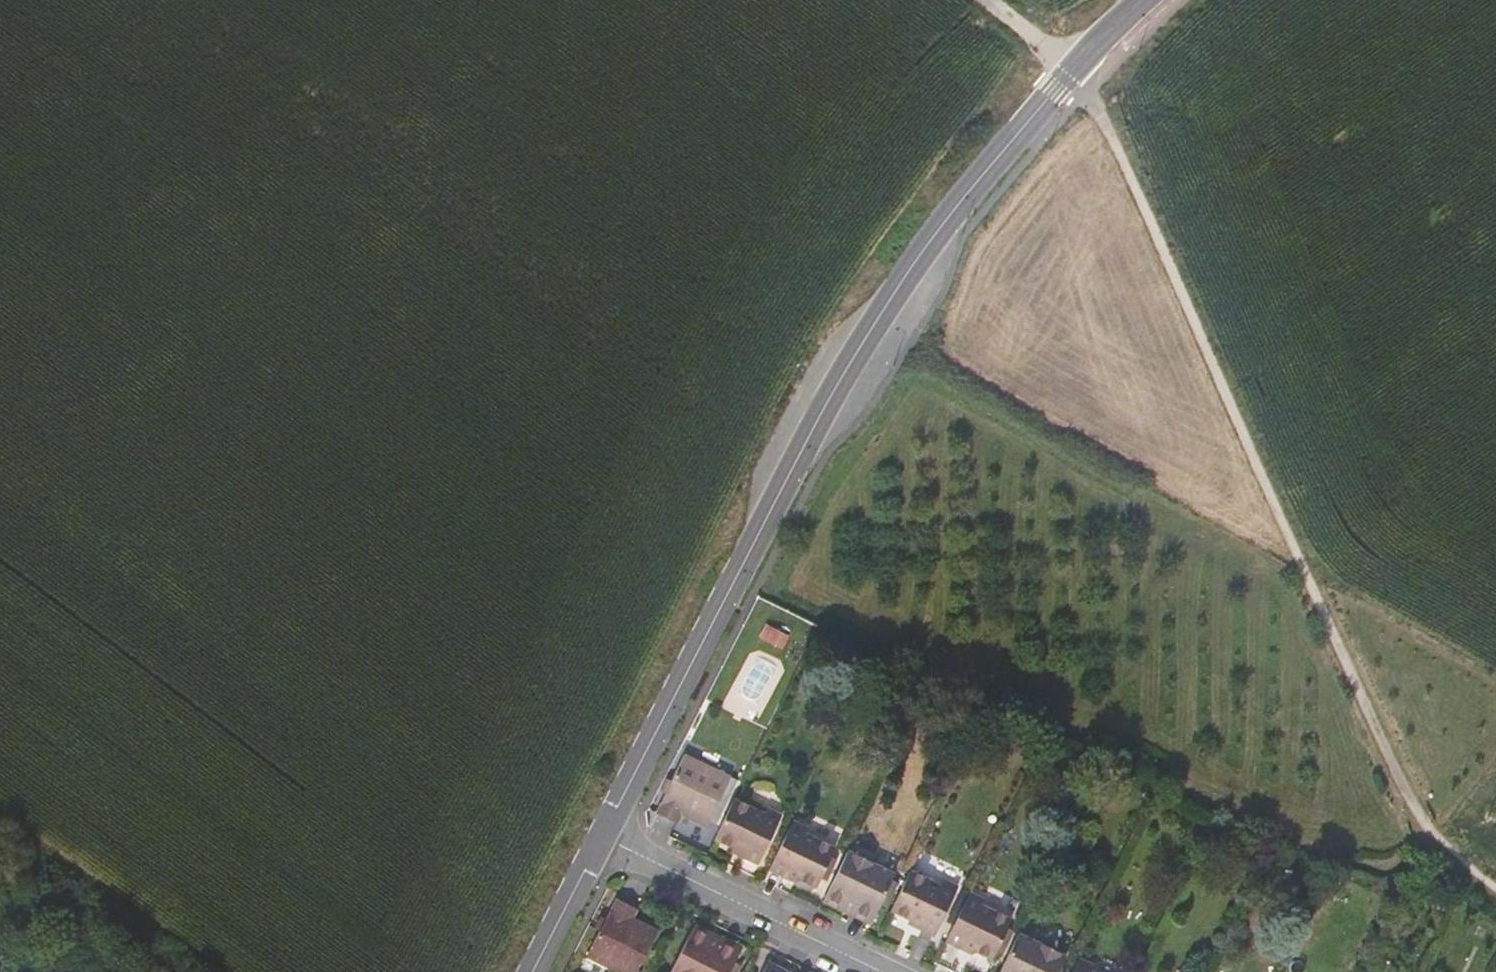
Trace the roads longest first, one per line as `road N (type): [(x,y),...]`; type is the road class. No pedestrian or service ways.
road 1 (track): [(1495,894),(1469,880),(1426,830),(1095,104),(1074,71),(988,0)]
road 2 (tertiary): [(1074,71),(903,279),(826,401),(604,840)]
road 3 (residential): [(877,971),(604,840)]
road 4 (tertiary): [(604,840),(535,971)]

